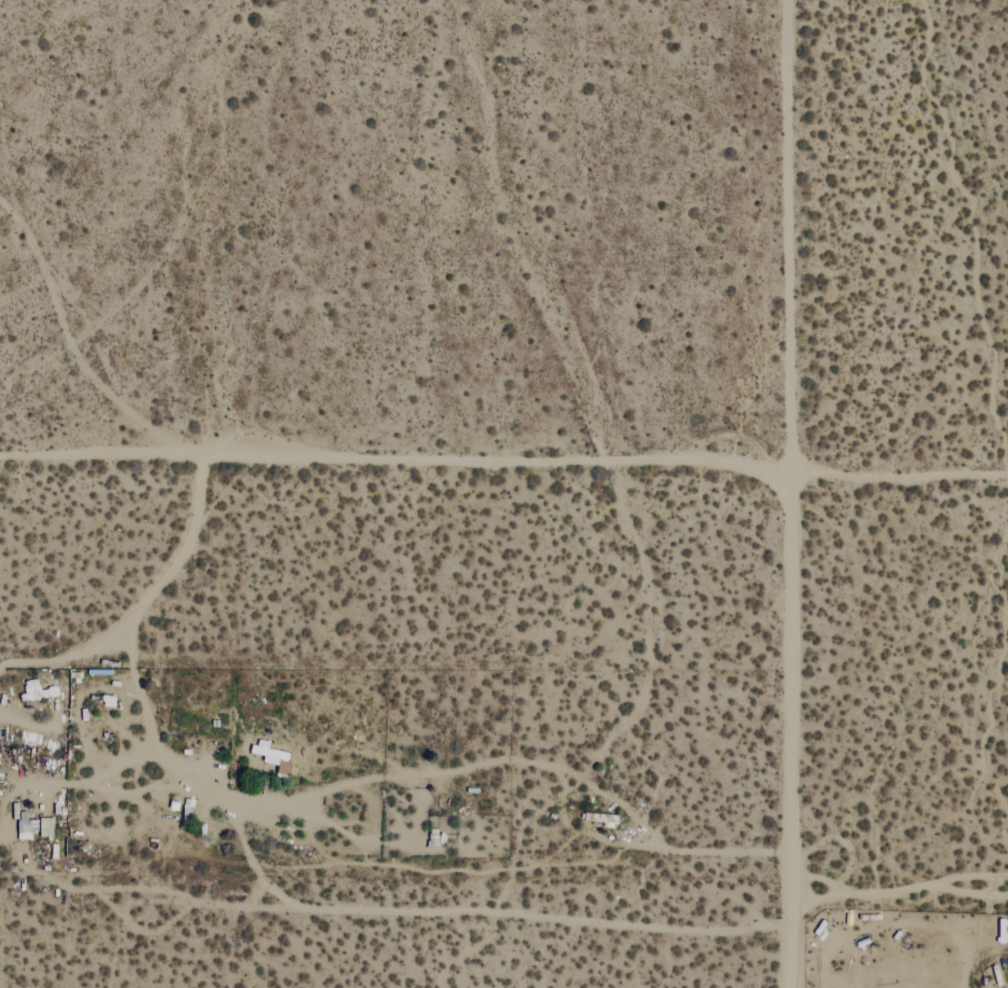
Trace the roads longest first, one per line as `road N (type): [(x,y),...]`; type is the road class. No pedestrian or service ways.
road 1 (residential): [(0,459),(1007,471)]
road 2 (residential): [(801,987),(797,0)]
road 3 (track): [(801,926),(602,923),(284,900)]
road 4 (track): [(302,907),(194,901),(160,890),(79,890),(30,867),(13,844),(5,810),(11,765),(0,729)]
road 5 (track): [(183,462),(77,359),(38,255),(0,202)]
road 6 (residential): [(801,903),(1007,895)]
road 7 (track): [(129,636),(196,514),(201,462)]
road 8 (track): [(0,667),(57,660),(129,636)]

